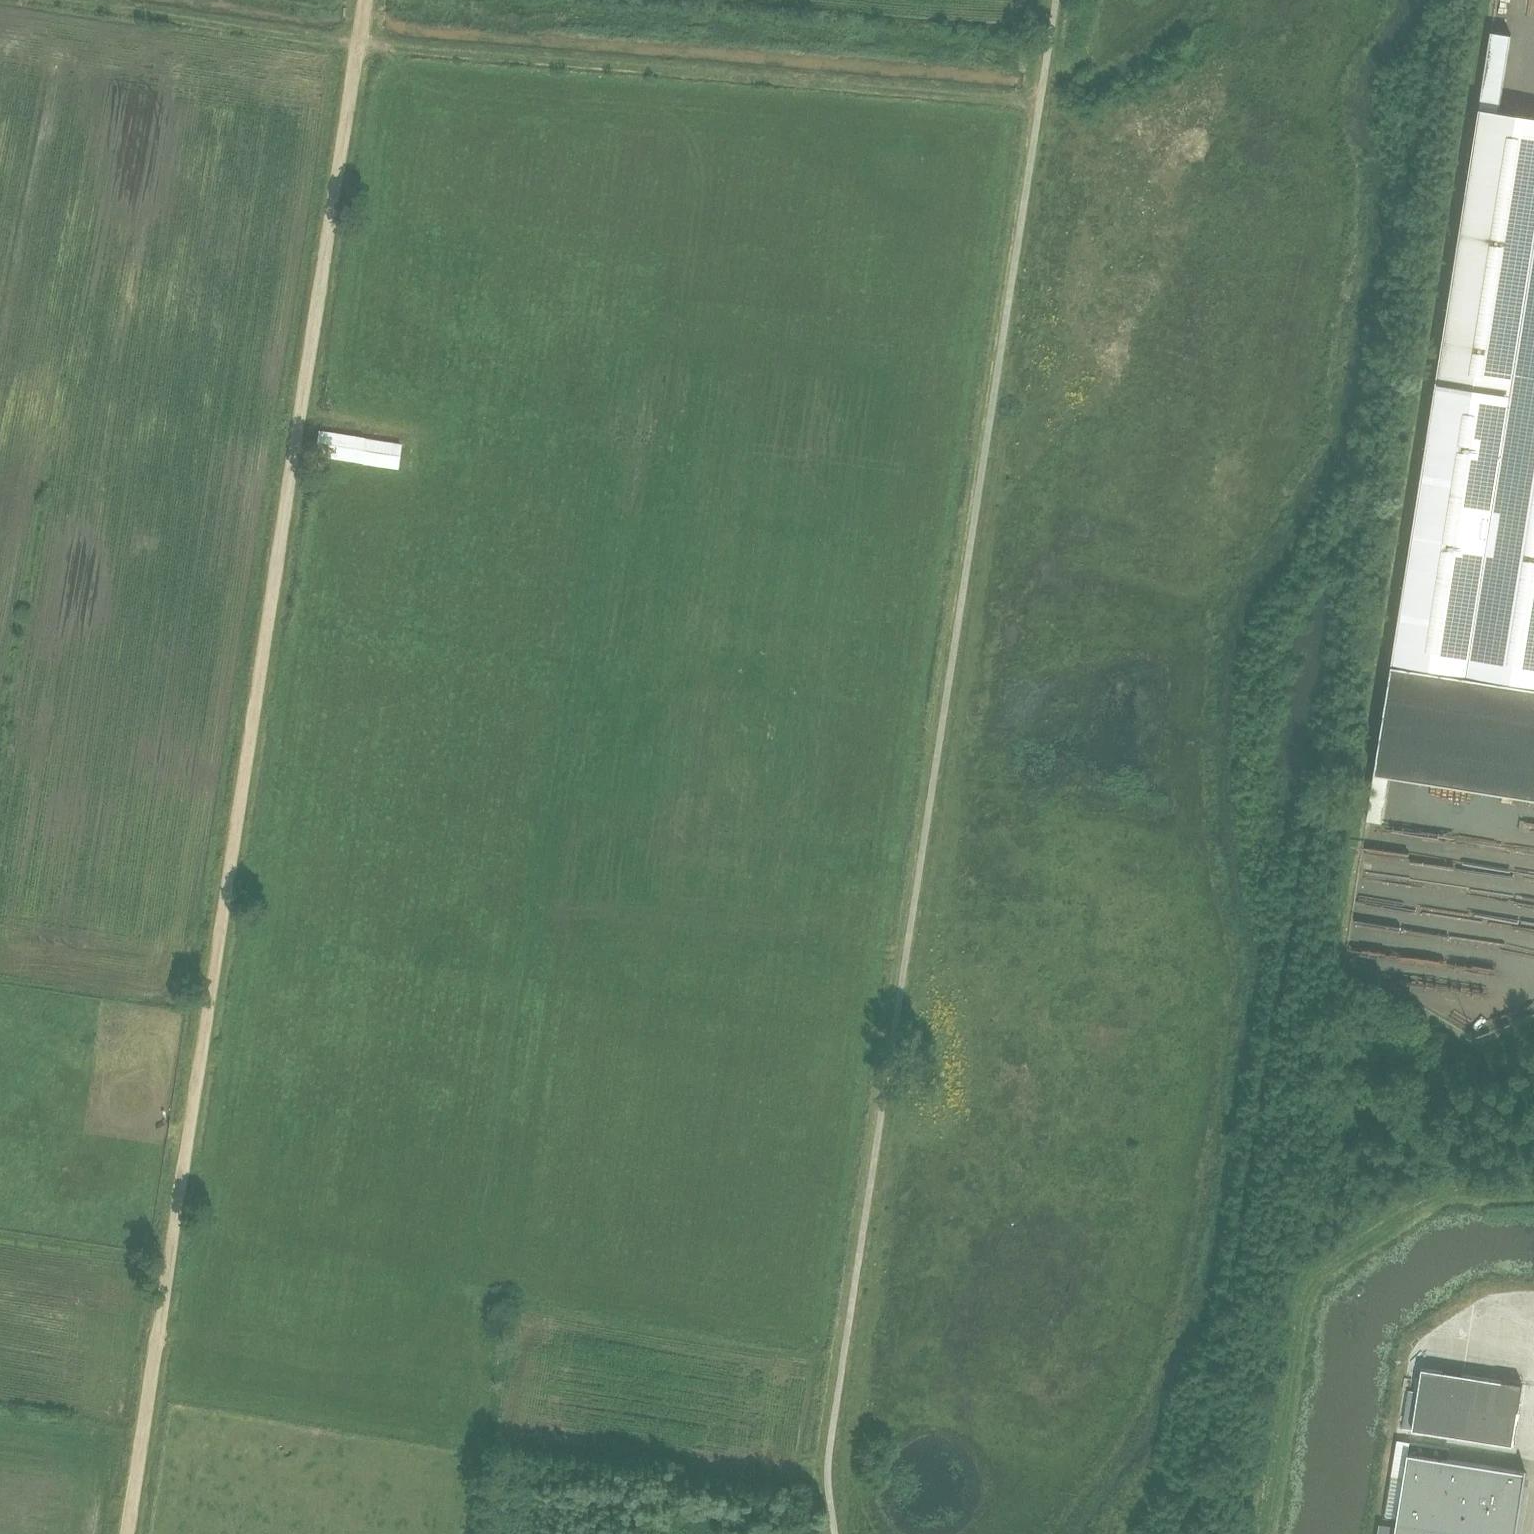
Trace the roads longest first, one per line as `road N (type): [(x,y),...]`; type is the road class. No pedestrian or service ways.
road 1 (track): [(127,1533),(365,0)]
road 2 (track): [(828,1475),(1056,0)]
road 3 (track): [(1040,105),(357,44),(60,0)]
road 4 (track): [(1174,2),(1044,74)]

